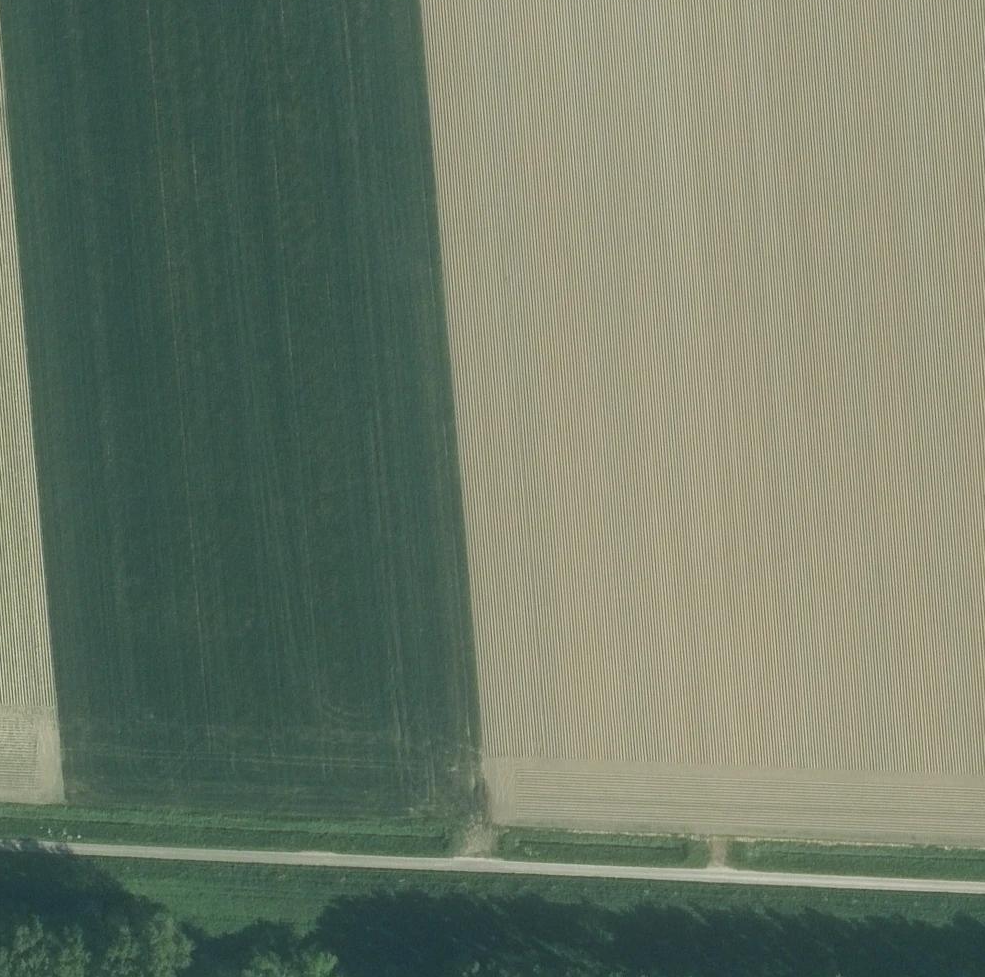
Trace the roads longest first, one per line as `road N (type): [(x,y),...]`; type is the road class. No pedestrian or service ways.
road 1 (unclassified): [(984,891),(0,848)]
road 2 (track): [(339,935),(0,922)]
road 3 (track): [(337,976),(339,935),(402,937),(400,976)]

